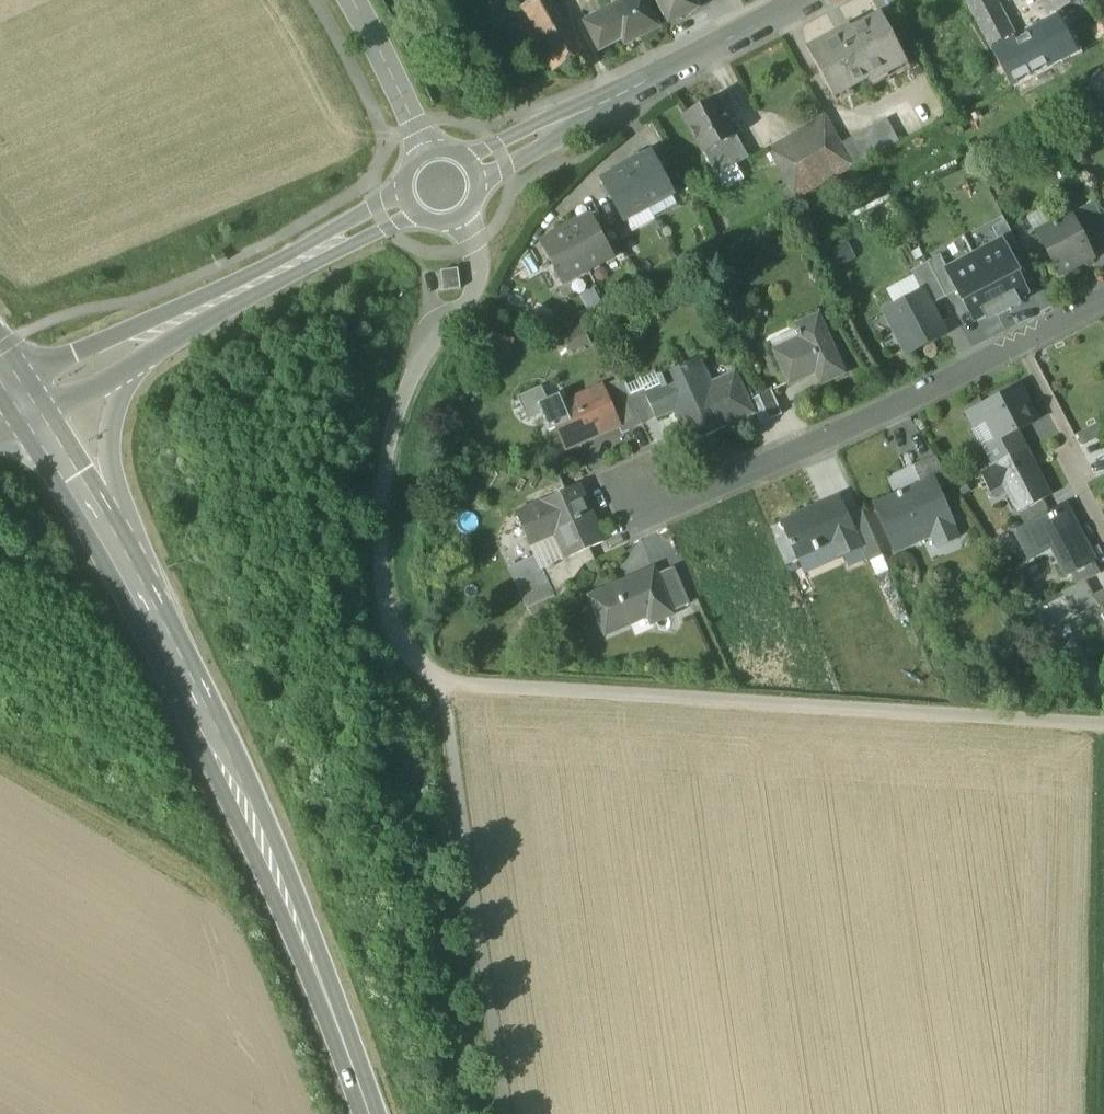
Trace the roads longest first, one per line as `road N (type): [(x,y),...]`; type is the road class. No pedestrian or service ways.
road 1 (track): [(436,677),(473,686),(1103,724)]
road 2 (primary): [(369,1113),(231,768),(148,604)]
road 3 (unclassified): [(461,220),(481,267),(472,303),(425,325),(398,397),(381,498),(382,602),(436,677)]
road 4 (residential): [(1018,342),(905,400),(639,515)]
road 5 (track): [(1090,1113),(1101,724)]
road 6 (secondary): [(805,0),(475,172)]
road 7 (secondary): [(302,255),(12,384)]
road 8 (primary): [(148,604),(113,467),(115,418),(133,376),(154,353)]
road 9 (primary): [(148,604),(36,419)]
road 10 (residential): [(1018,342),(1068,436),(1080,484),(1103,532)]
road 11 (secondary): [(154,353),(302,255)]
road 12 (unclassified): [(428,154),(351,0)]
road 13 (secondary): [(36,419),(154,353)]

